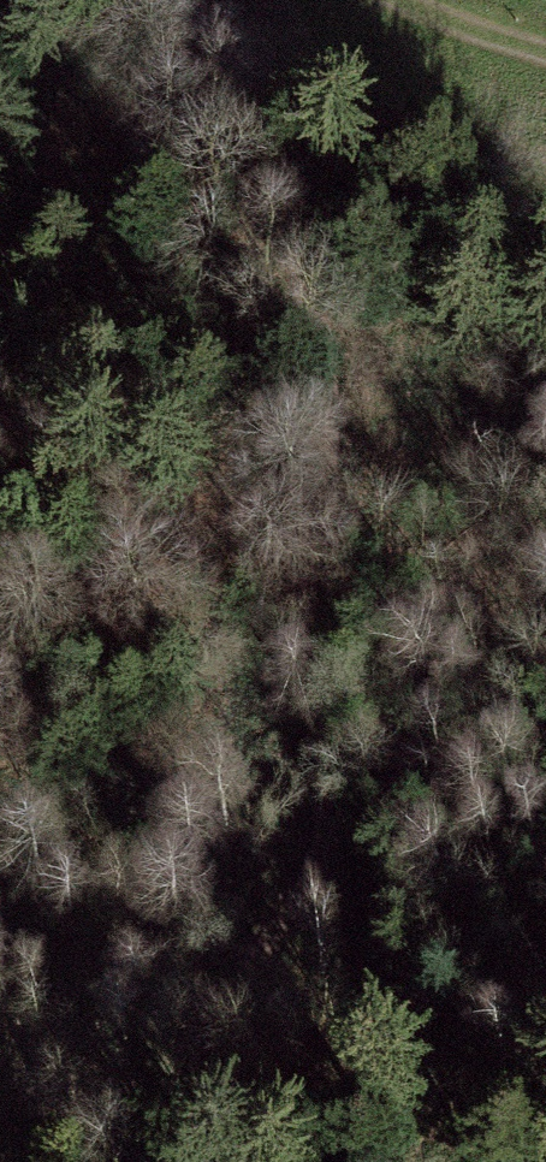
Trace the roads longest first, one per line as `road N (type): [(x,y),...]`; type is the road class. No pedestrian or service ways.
road 1 (track): [(140,1161),(330,837),(332,758),(296,601),(332,409),(214,0)]
road 2 (track): [(296,601),(147,751),(0,848)]
road 3 (track): [(413,0),(545,47)]

